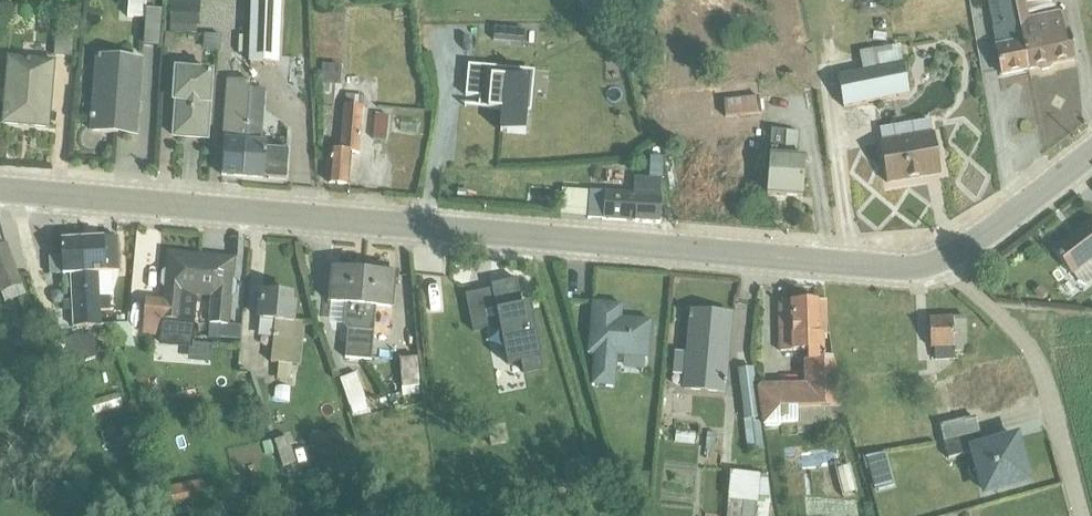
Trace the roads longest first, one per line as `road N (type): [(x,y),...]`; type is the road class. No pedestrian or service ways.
road 1 (residential): [(0,189),(875,267),(939,262)]
road 2 (residential): [(939,262),(1035,358),(1082,515)]
road 3 (residential): [(939,262),(1091,152)]

